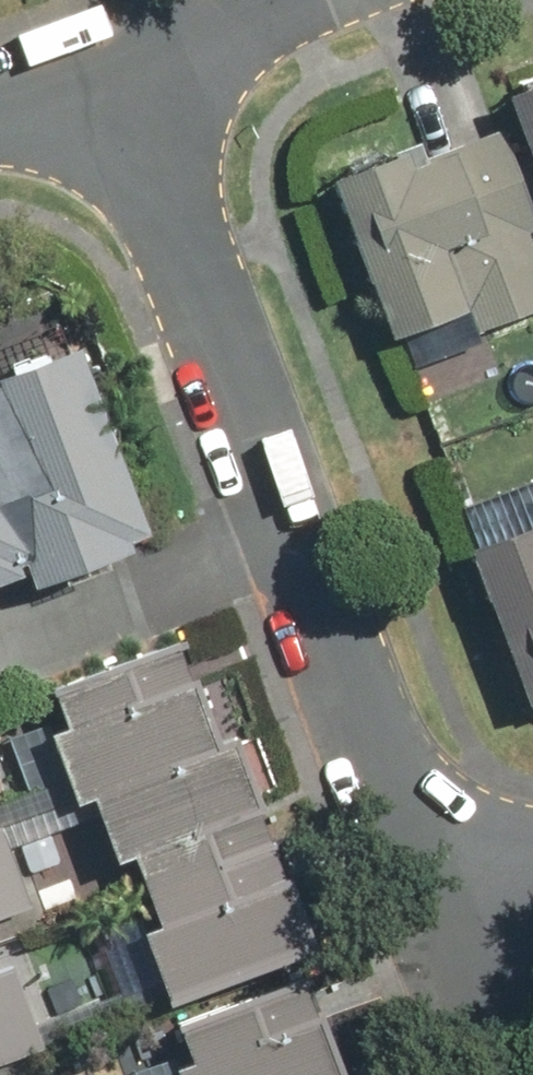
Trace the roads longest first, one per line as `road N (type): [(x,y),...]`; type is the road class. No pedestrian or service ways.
road 1 (residential): [(115,80),(426,892)]
road 2 (residential): [(115,80),(321,0)]
road 3 (residential): [(426,892),(496,1074)]
road 4 (residential): [(0,120),(115,80)]

